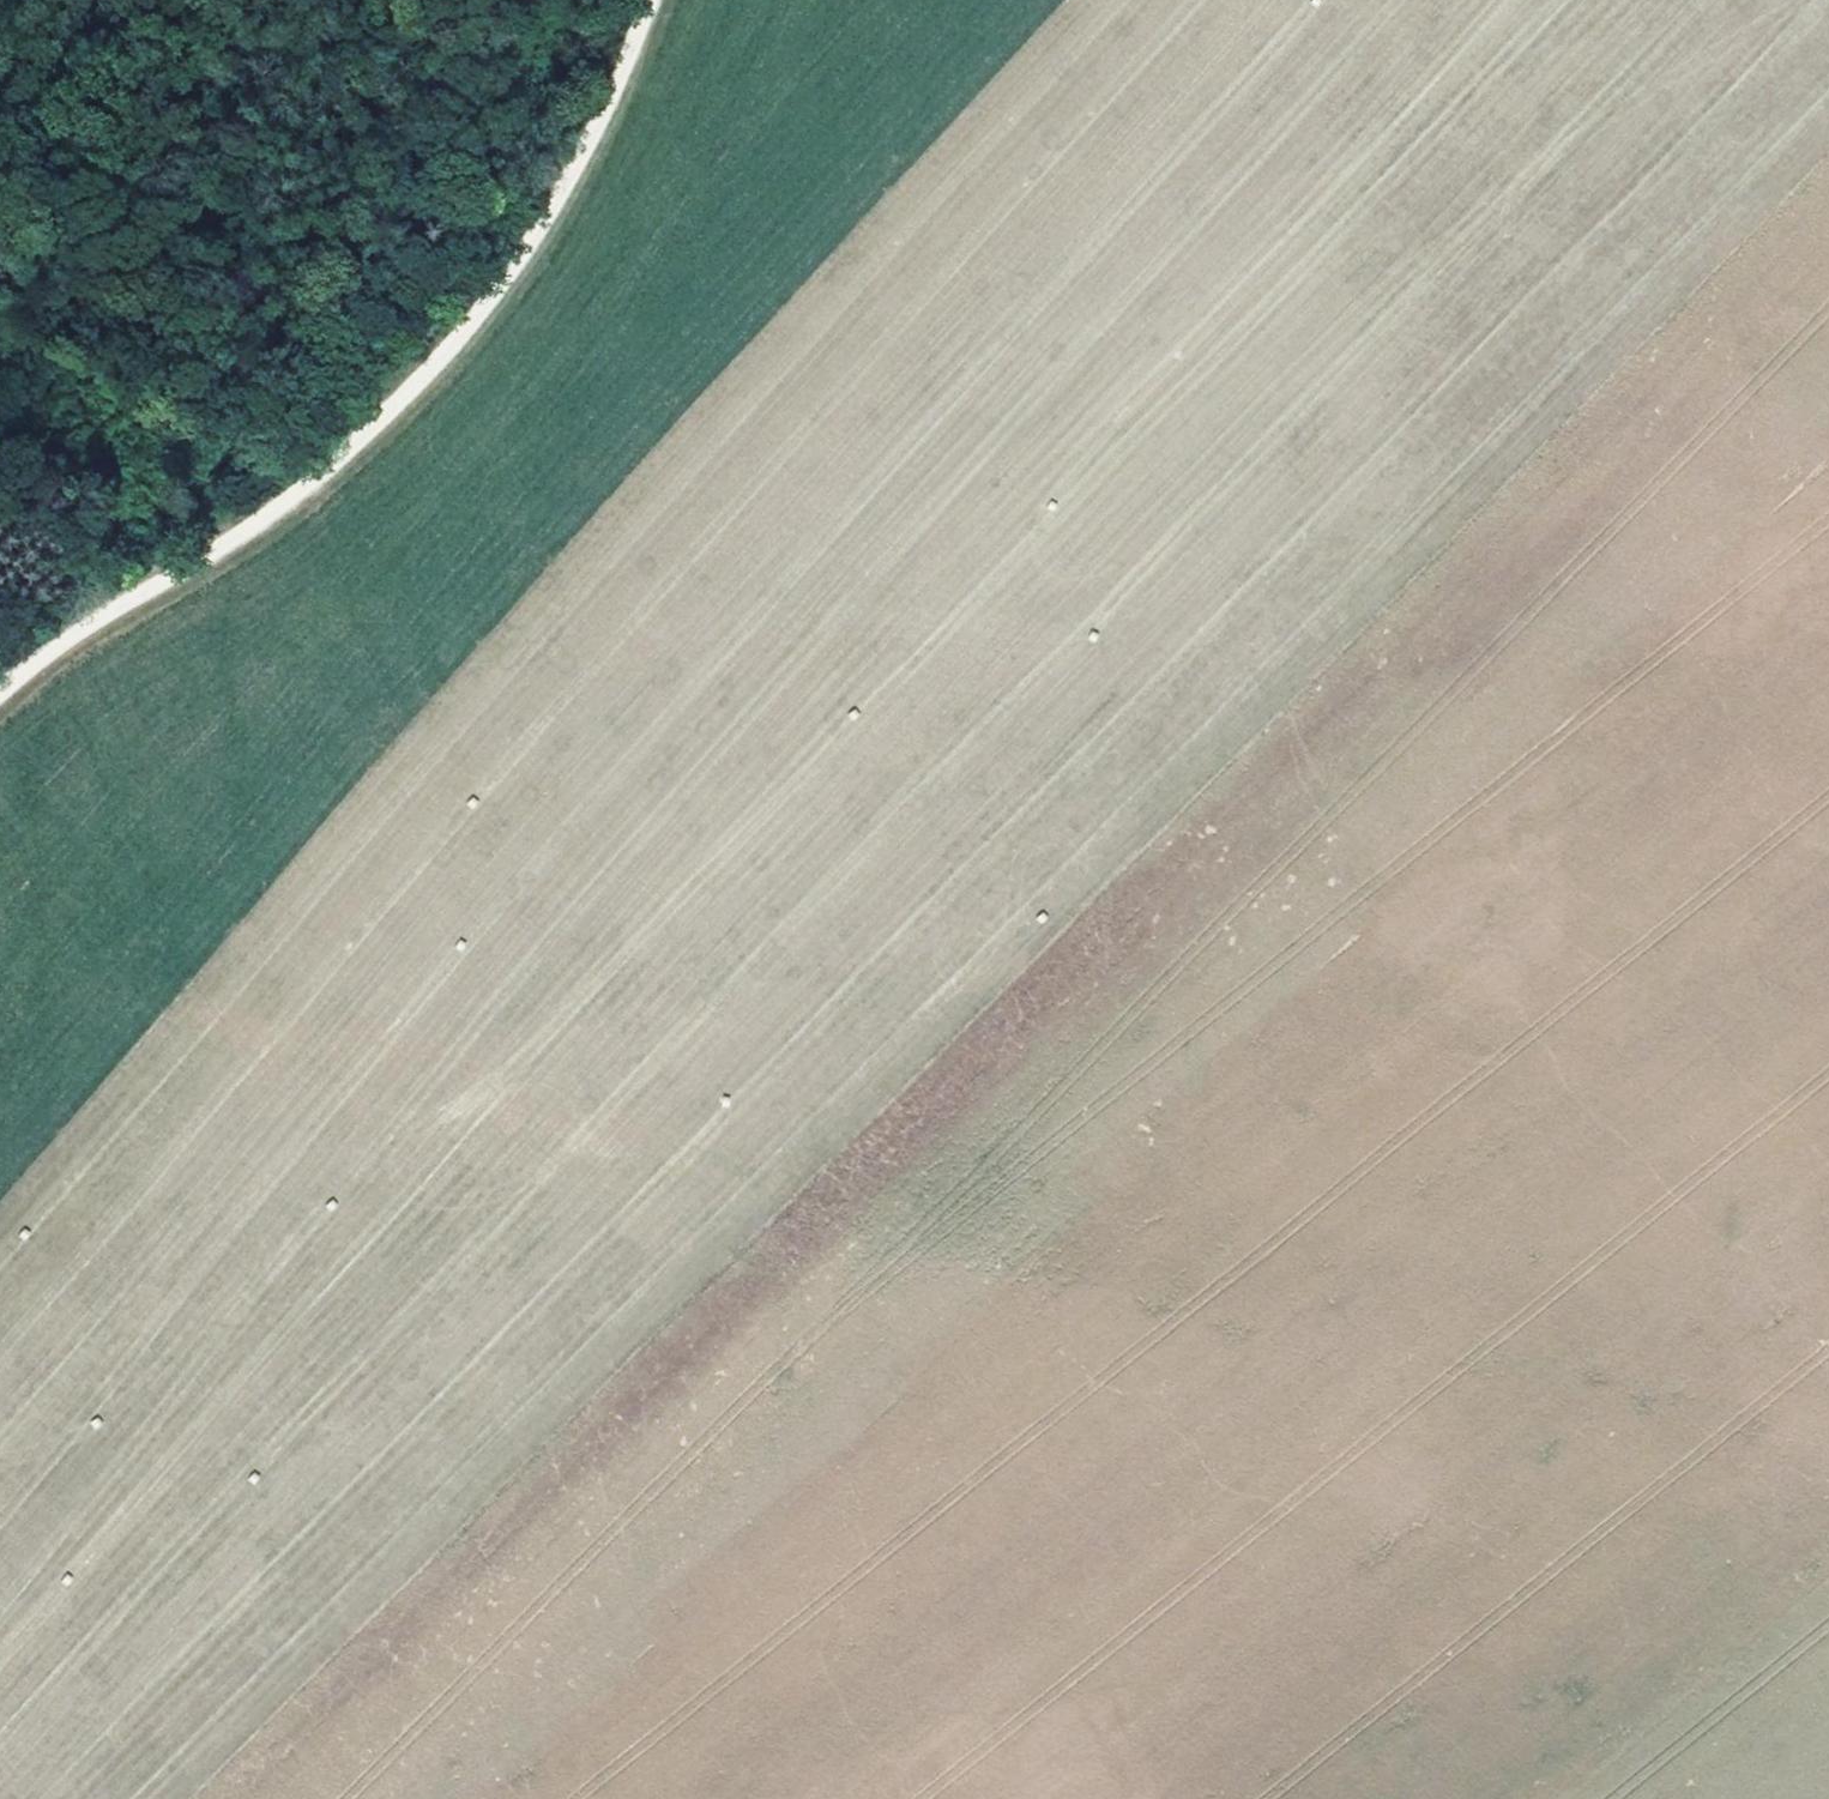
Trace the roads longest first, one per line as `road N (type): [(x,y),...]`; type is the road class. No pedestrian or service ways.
road 1 (track): [(659,0),(595,156),(494,310),(277,519),(0,705)]

